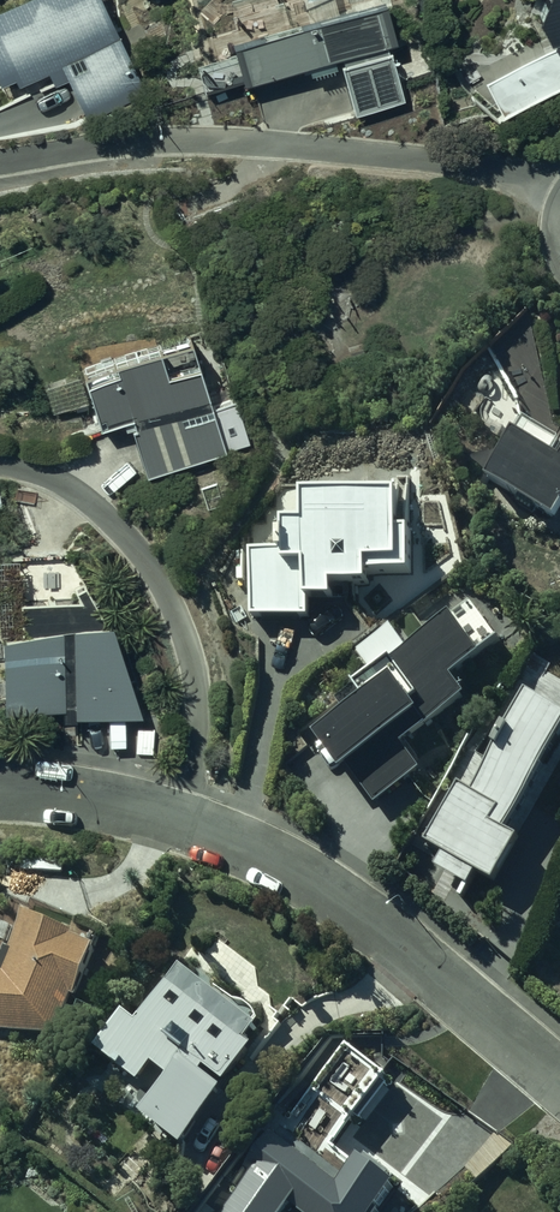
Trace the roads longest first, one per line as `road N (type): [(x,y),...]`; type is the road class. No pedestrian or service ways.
road 1 (residential): [(559,1079),(308,879),(173,819),(0,792)]

